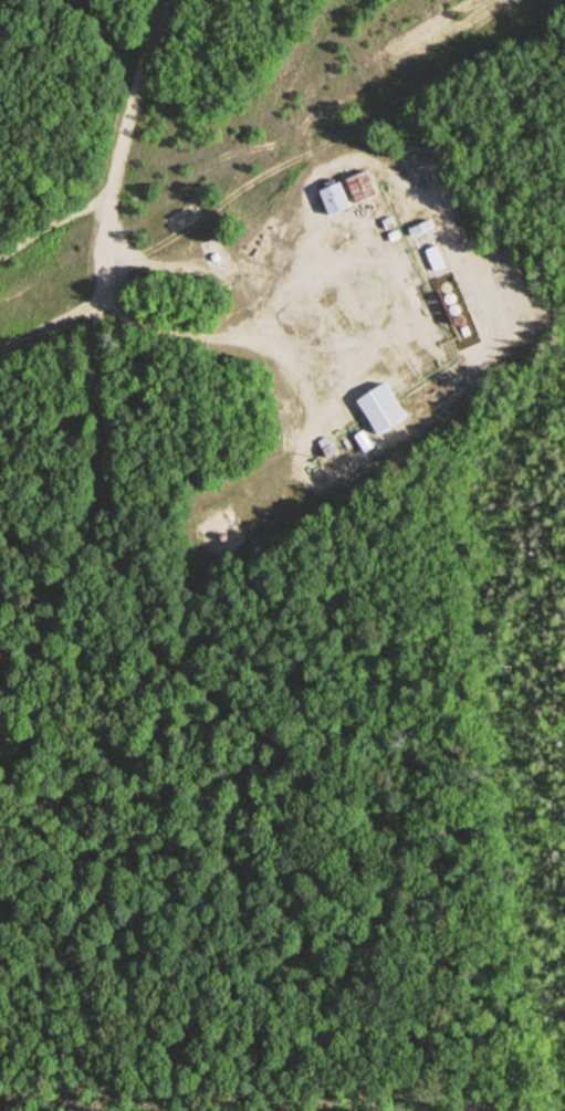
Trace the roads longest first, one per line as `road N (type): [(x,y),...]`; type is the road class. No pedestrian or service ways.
road 1 (residential): [(0,722),(72,596),(103,473),(108,193)]
road 2 (track): [(479,822),(0,753)]
road 3 (residential): [(108,193),(174,0)]
road 4 (track): [(108,193),(0,258)]

